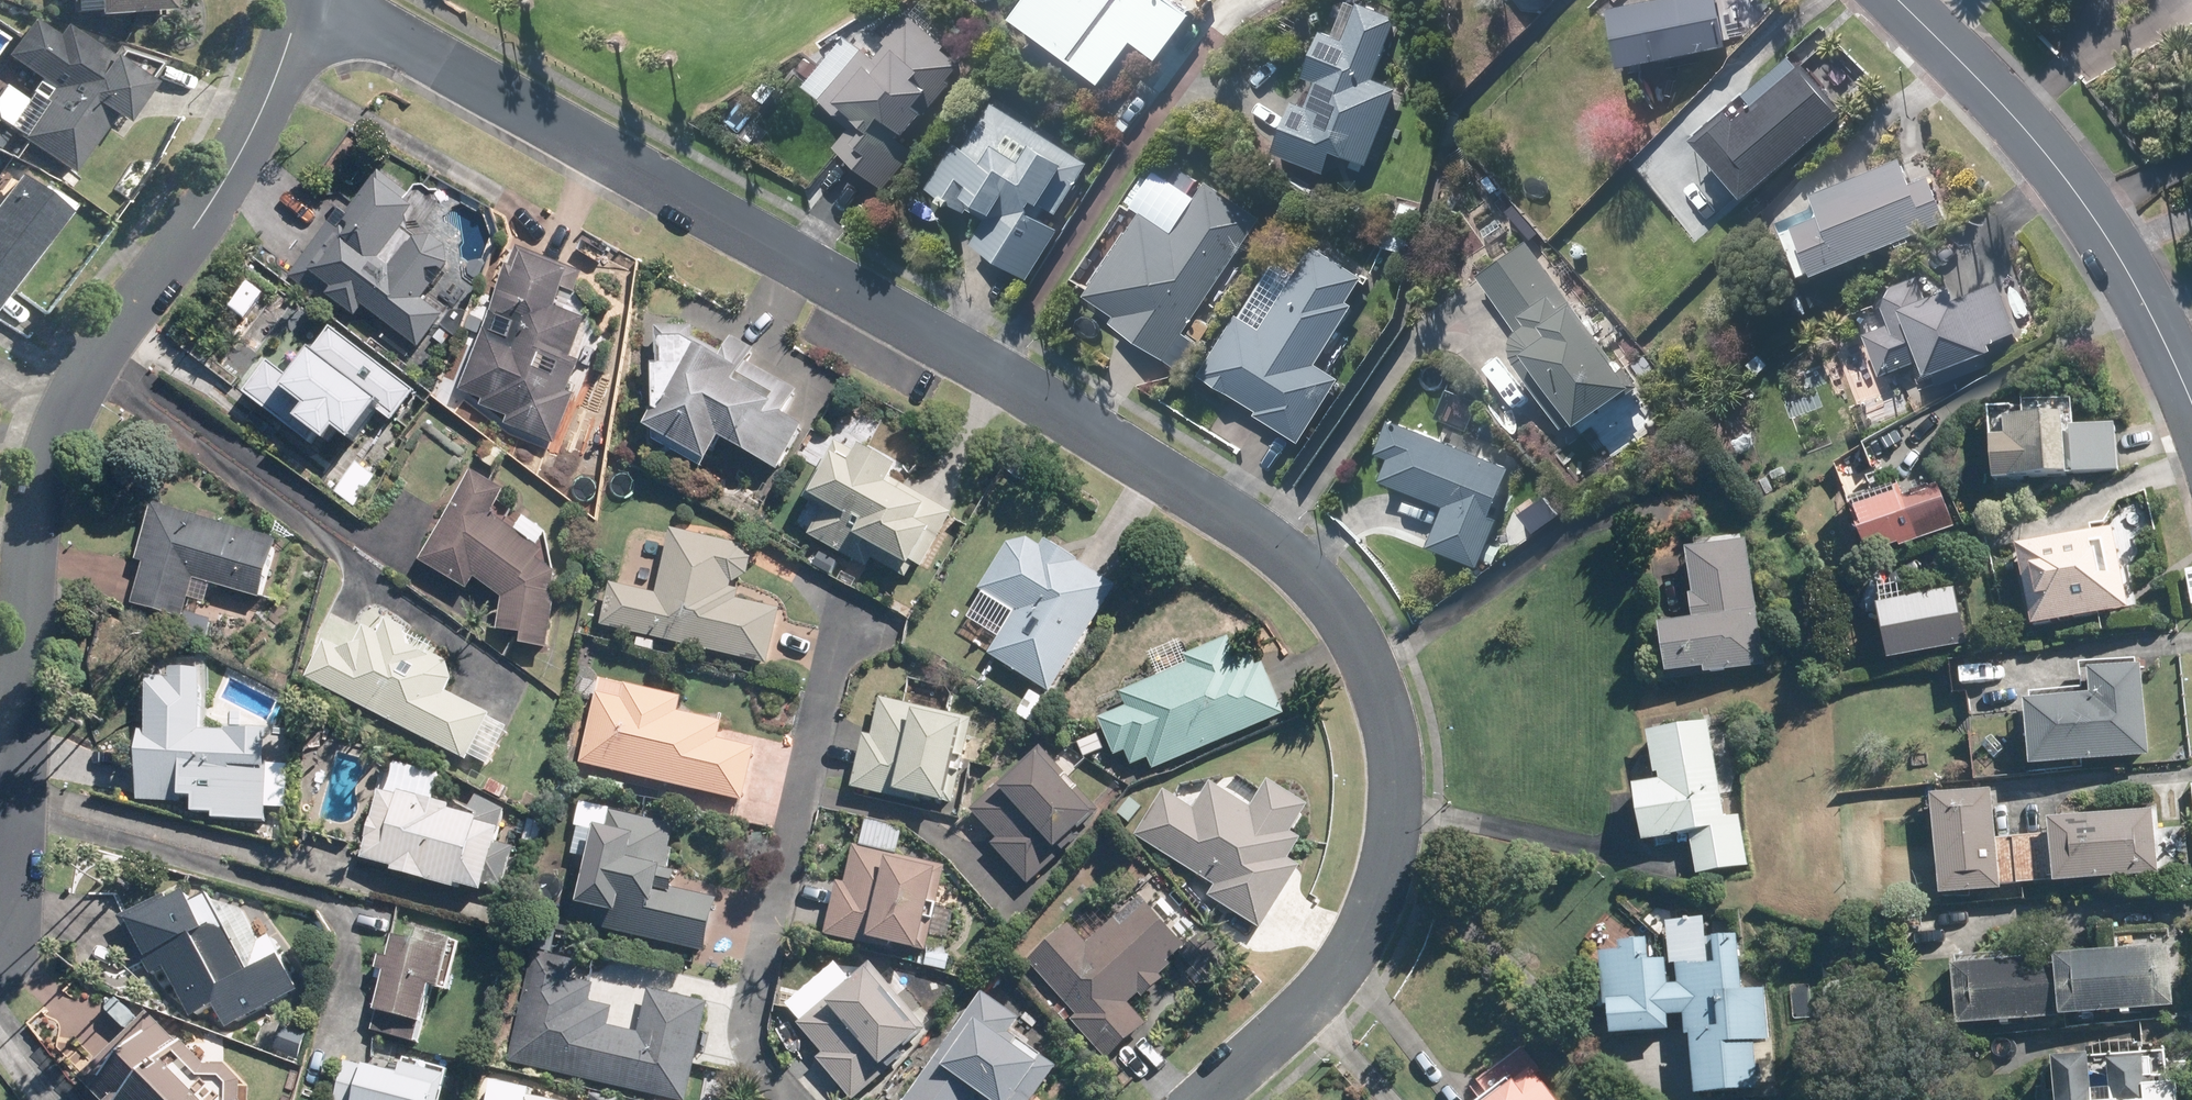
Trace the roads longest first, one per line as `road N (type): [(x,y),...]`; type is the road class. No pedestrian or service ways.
road 1 (residential): [(1200,1099),(1331,981),(1358,944),(1388,857),(1395,784),(1389,726),(1321,577),(331,0)]
road 2 (residential): [(0,794),(16,730),(38,478),(71,396),(227,170),(304,0)]
road 3 (residential): [(2191,397),(2162,333),(2038,144),(1895,0)]

